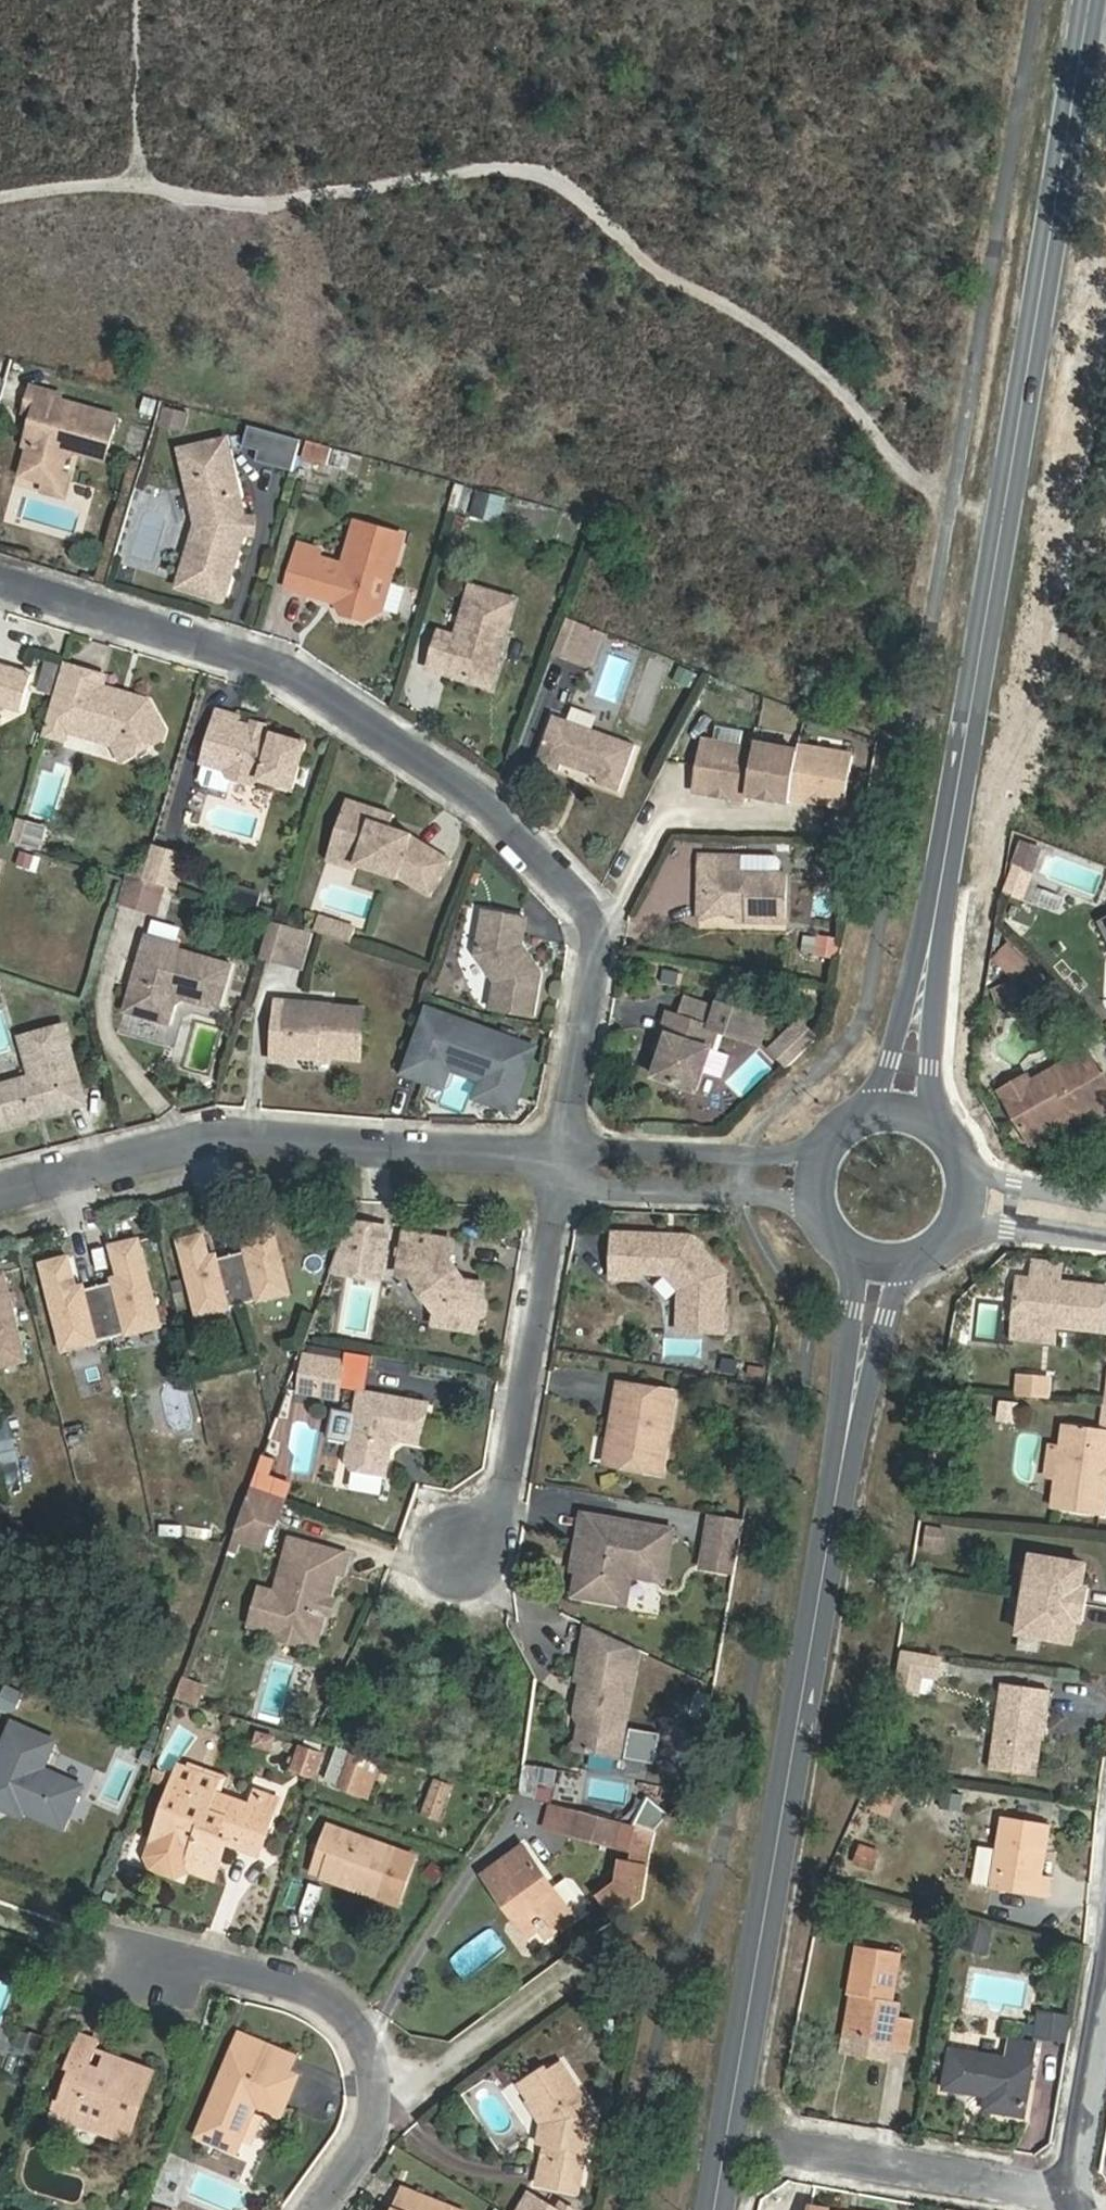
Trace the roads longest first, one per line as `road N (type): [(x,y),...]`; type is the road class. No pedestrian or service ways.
road 1 (track): [(1105,353),(1077,522),(1001,520),(944,511),(881,443),(822,360),(683,285),(523,173),(247,206),(75,180),(0,193)]
road 2 (secondary): [(1088,0),(934,921)]
road 3 (secondary): [(848,1422),(714,2209)]
road 4 (residential): [(595,939),(585,902),(473,792),(261,658),(0,578)]
road 5 (residential): [(0,1191),(217,1135),(564,1163)]
road 6 (residential): [(101,1938),(142,1970),(262,1972),(327,1994),(351,2020),(370,2061),(376,2102),(367,2142),(319,2209)]
road 7 (residential): [(471,1552),(508,1508),(564,1163)]
road 8 (residential): [(1071,2205),(784,2149)]
road 9 (residential): [(564,1163),(597,1189),(745,1197),(827,1222)]
road 10 (residential): [(823,1155),(745,1159),(600,1149),(564,1163)]
road 11 (residential): [(564,1163),(595,939)]
road 12 (residential): [(1071,2205),(1105,1982)]
road 13 (secondary): [(934,921),(890,1060),(858,1117)]
road 14 (secondary): [(939,1125),(930,1067),(934,921)]
road 15 (secondary): [(839,1238),(852,1313),(848,1422)]
road 16 (secondary): [(848,1422),(884,1320),(923,1254)]
road 17 (residential): [(947,1237),(1006,1228),(1105,1244)]
road 18 (residential): [(595,939),(669,808)]
road 19 (residential): [(1105,1202),(1012,1185),(965,1163)]

